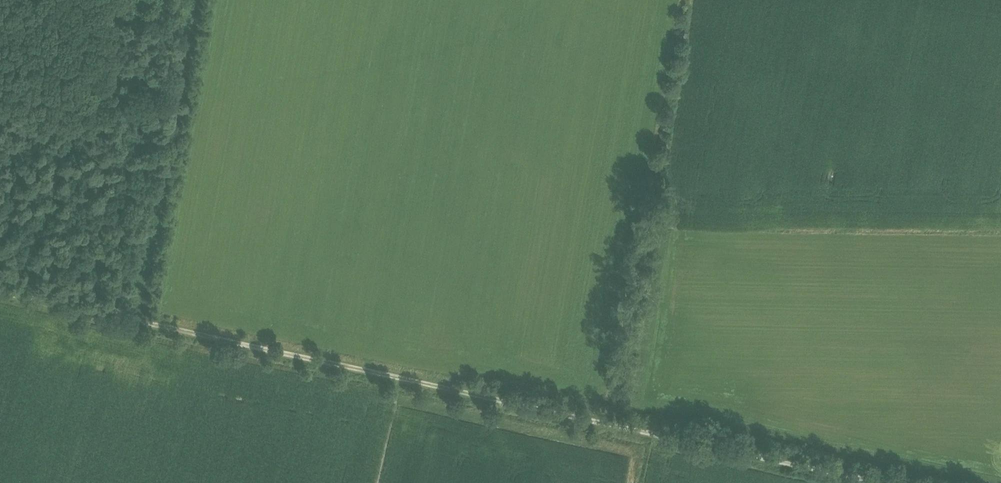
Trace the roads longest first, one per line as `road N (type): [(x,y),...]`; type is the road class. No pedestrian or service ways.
road 1 (track): [(874,482),(0,293)]

